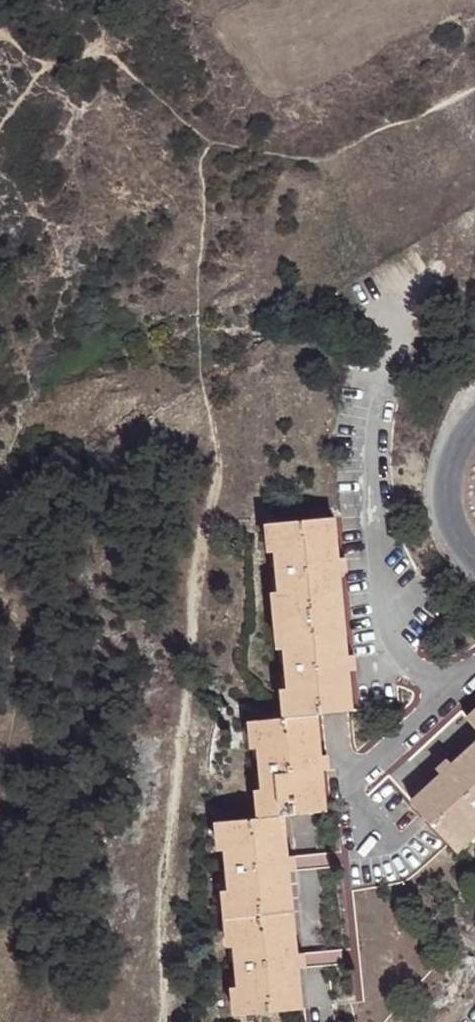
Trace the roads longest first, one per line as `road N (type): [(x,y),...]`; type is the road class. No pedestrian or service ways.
road 1 (track): [(0,36),(38,63),(61,68),(102,51),(132,60),(171,112),(217,145),(289,157),(474,86)]
road 2 (residential): [(441,701),(393,647),(381,591),(369,432),(380,374)]
road 3 (residential): [(441,701),(358,777),(353,789),(381,841)]
road 4 (residential): [(474,560),(450,522),(447,494),(455,457),(474,425)]

